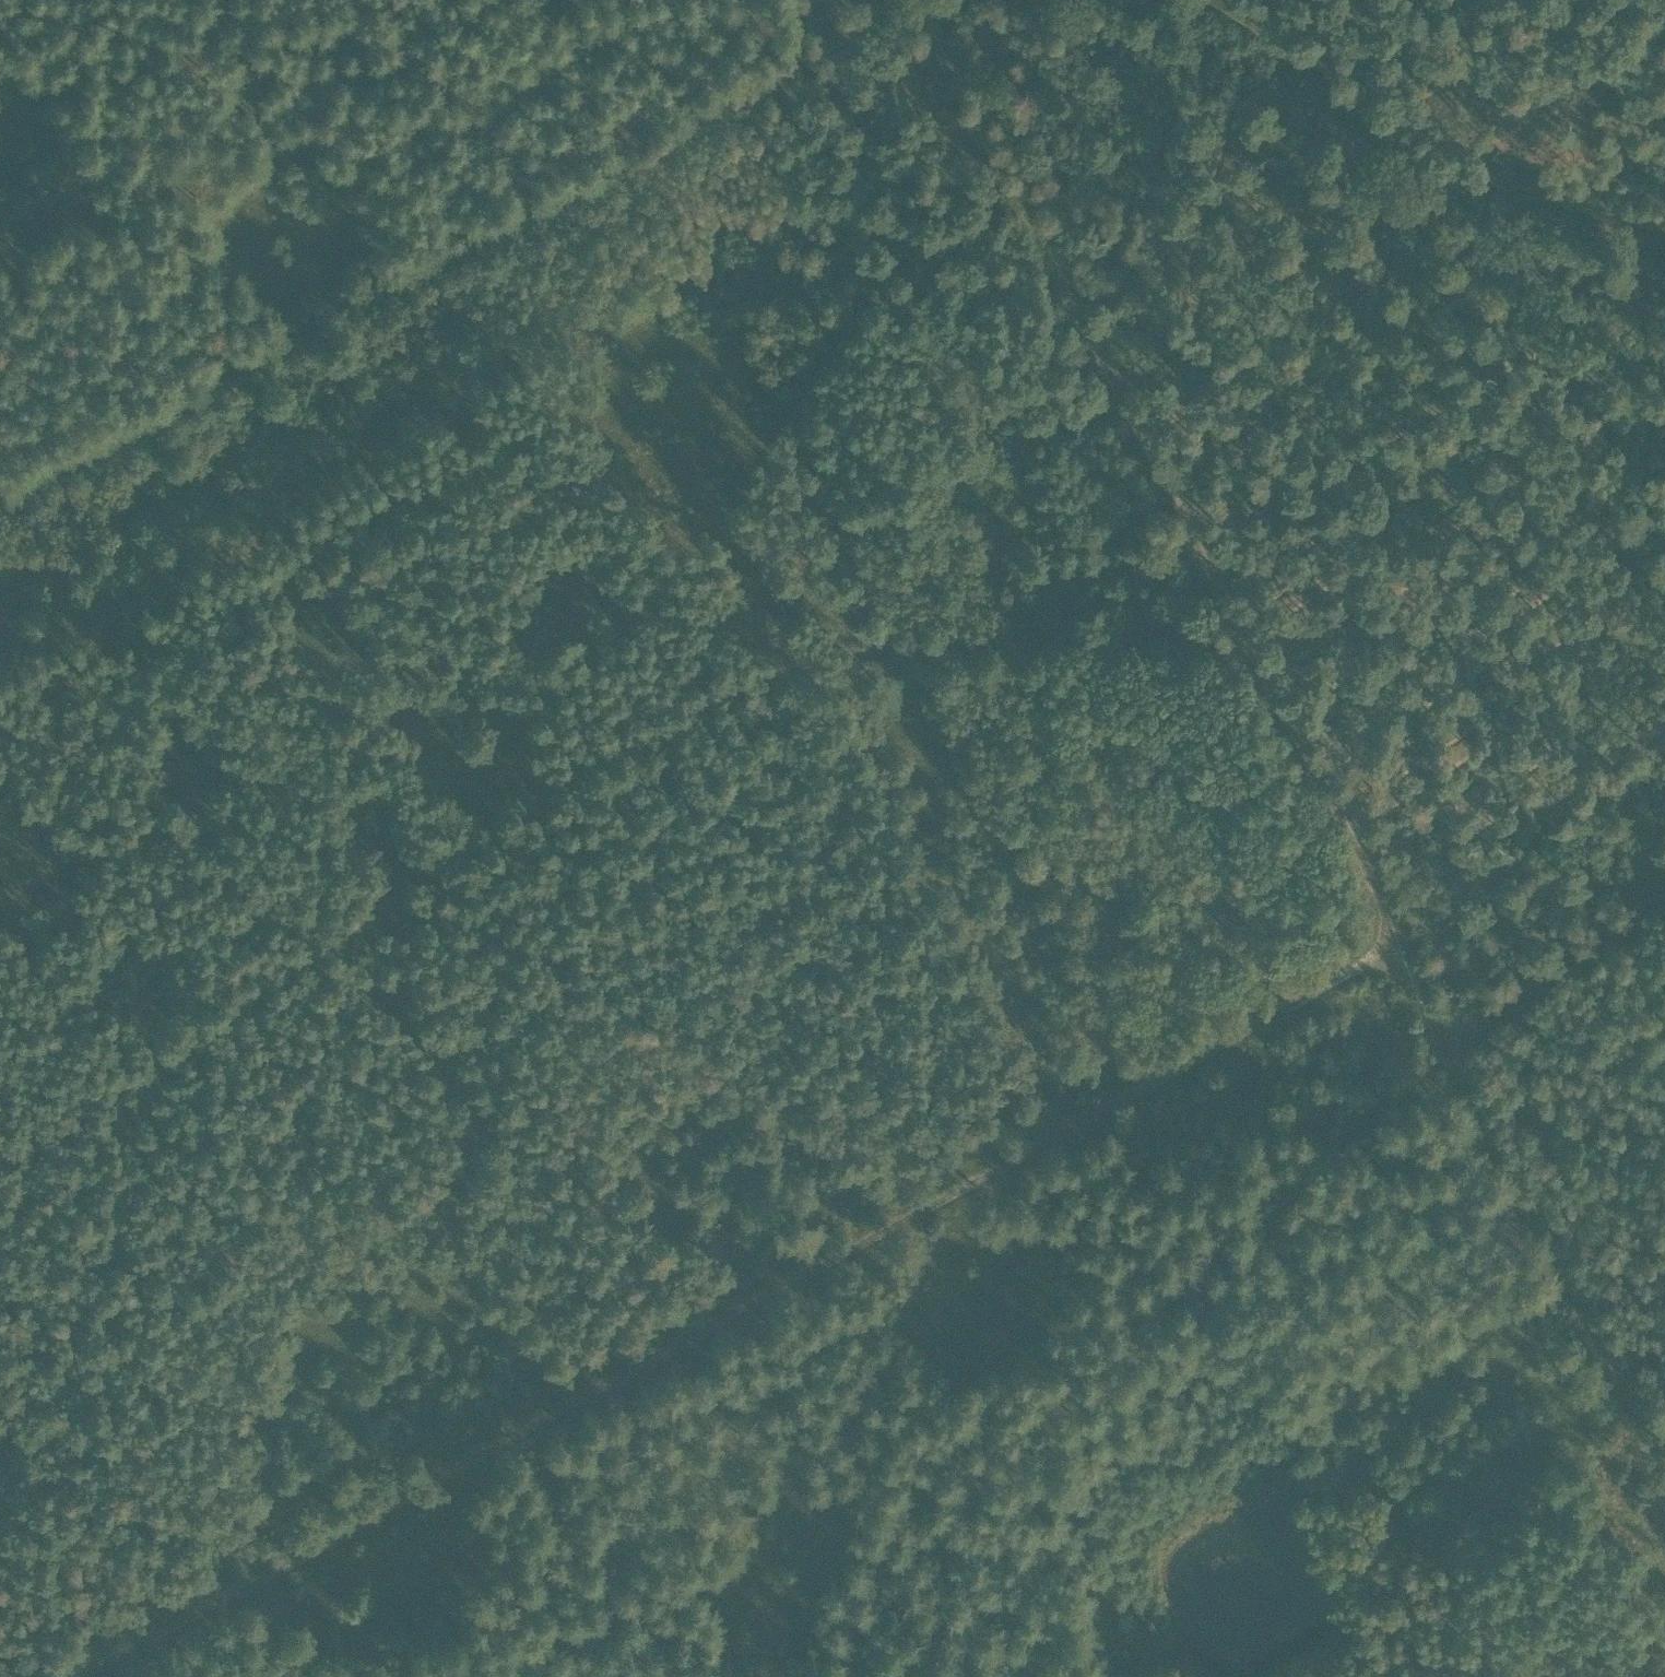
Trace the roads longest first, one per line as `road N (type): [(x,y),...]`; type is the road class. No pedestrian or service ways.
road 1 (track): [(0,1157),(607,744),(691,705),(768,678),(894,654),(1249,638)]
road 2 (track): [(83,1676),(789,1286)]
road 3 (track): [(789,1286),(1394,946)]
road 4 (track): [(1249,638),(1344,817),(1394,946)]
road 5 (track): [(1437,1032),(1664,884)]

